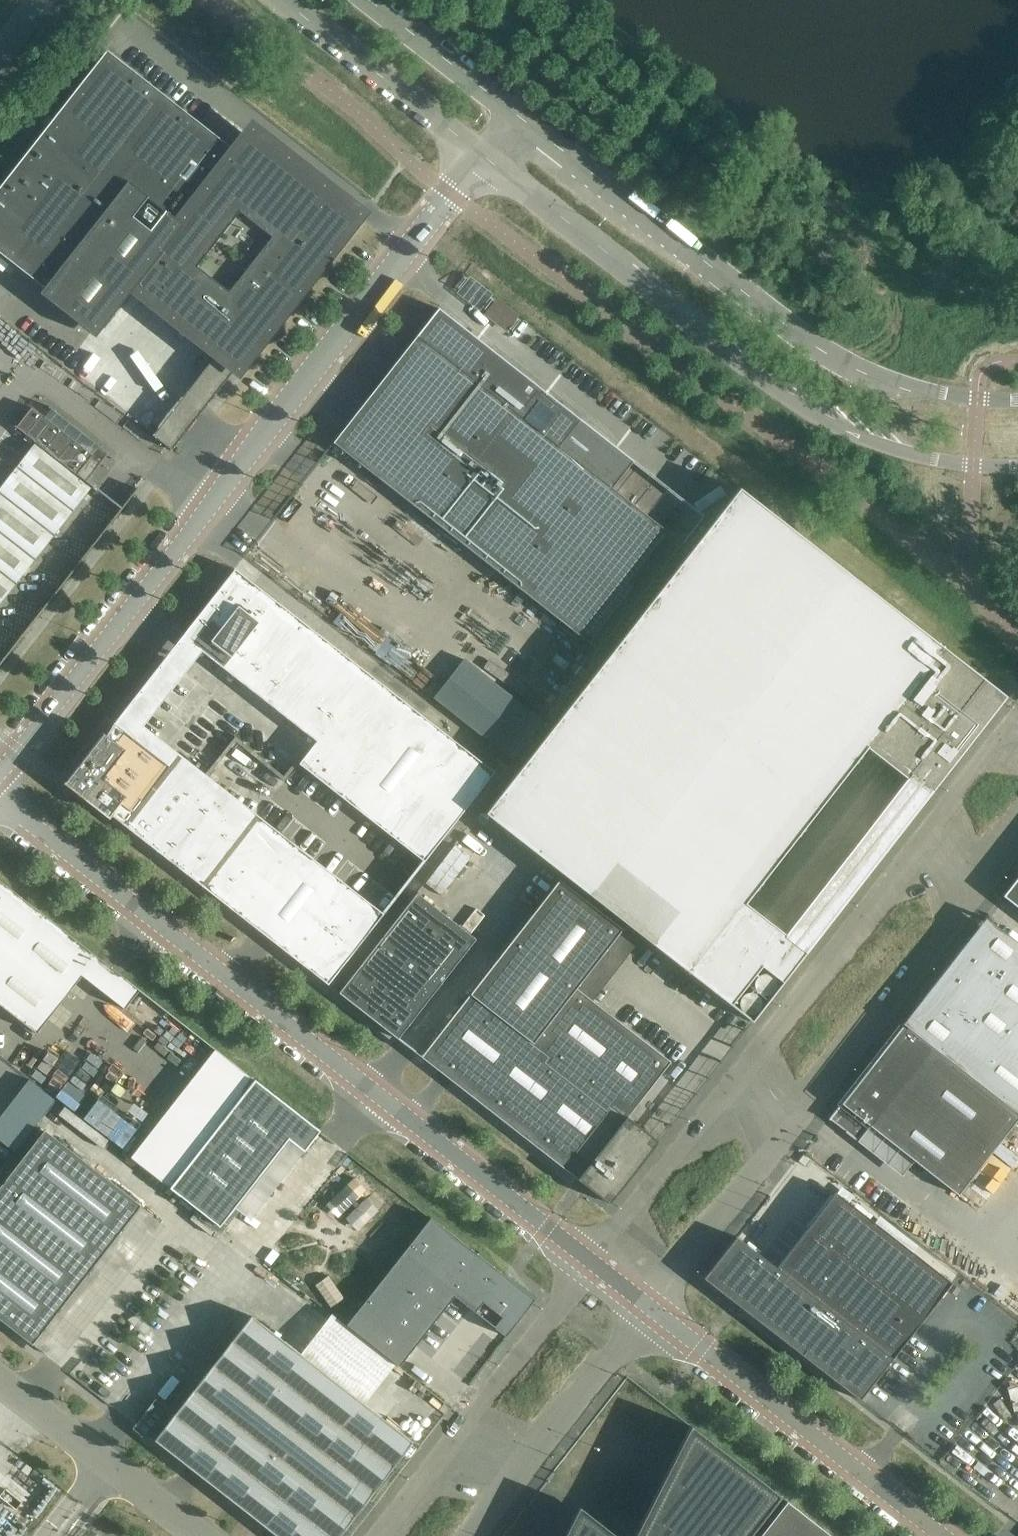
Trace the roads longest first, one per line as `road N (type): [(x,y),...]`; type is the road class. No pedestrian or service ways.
road 1 (unclassified): [(0,773),(484,156)]
road 2 (unclassified): [(587,1261),(0,803)]
road 3 (unclassified): [(484,156),(753,367),(860,438),(938,460),(1017,467)]
road 4 (unclassified): [(1017,399),(884,381),(821,351),(518,116)]
road 5 (unclassified): [(945,1535),(656,1313)]
road 6 (unclassified): [(779,1154),(967,911)]
road 7 (unclassified): [(941,801),(755,1041)]
road 8 (unclassified): [(755,1041),(587,1261)]
road 9 (unclassified): [(282,0),(484,156)]
road 10 (unclassified): [(0,1382),(198,1535)]
road 11 (unclassified): [(587,1261),(433,1457)]
road 12 (unclassified): [(656,1313),(779,1154)]
road 13 (unclassified): [(518,116),(369,0)]
road 14 (unclassified): [(551,1449),(656,1313)]

